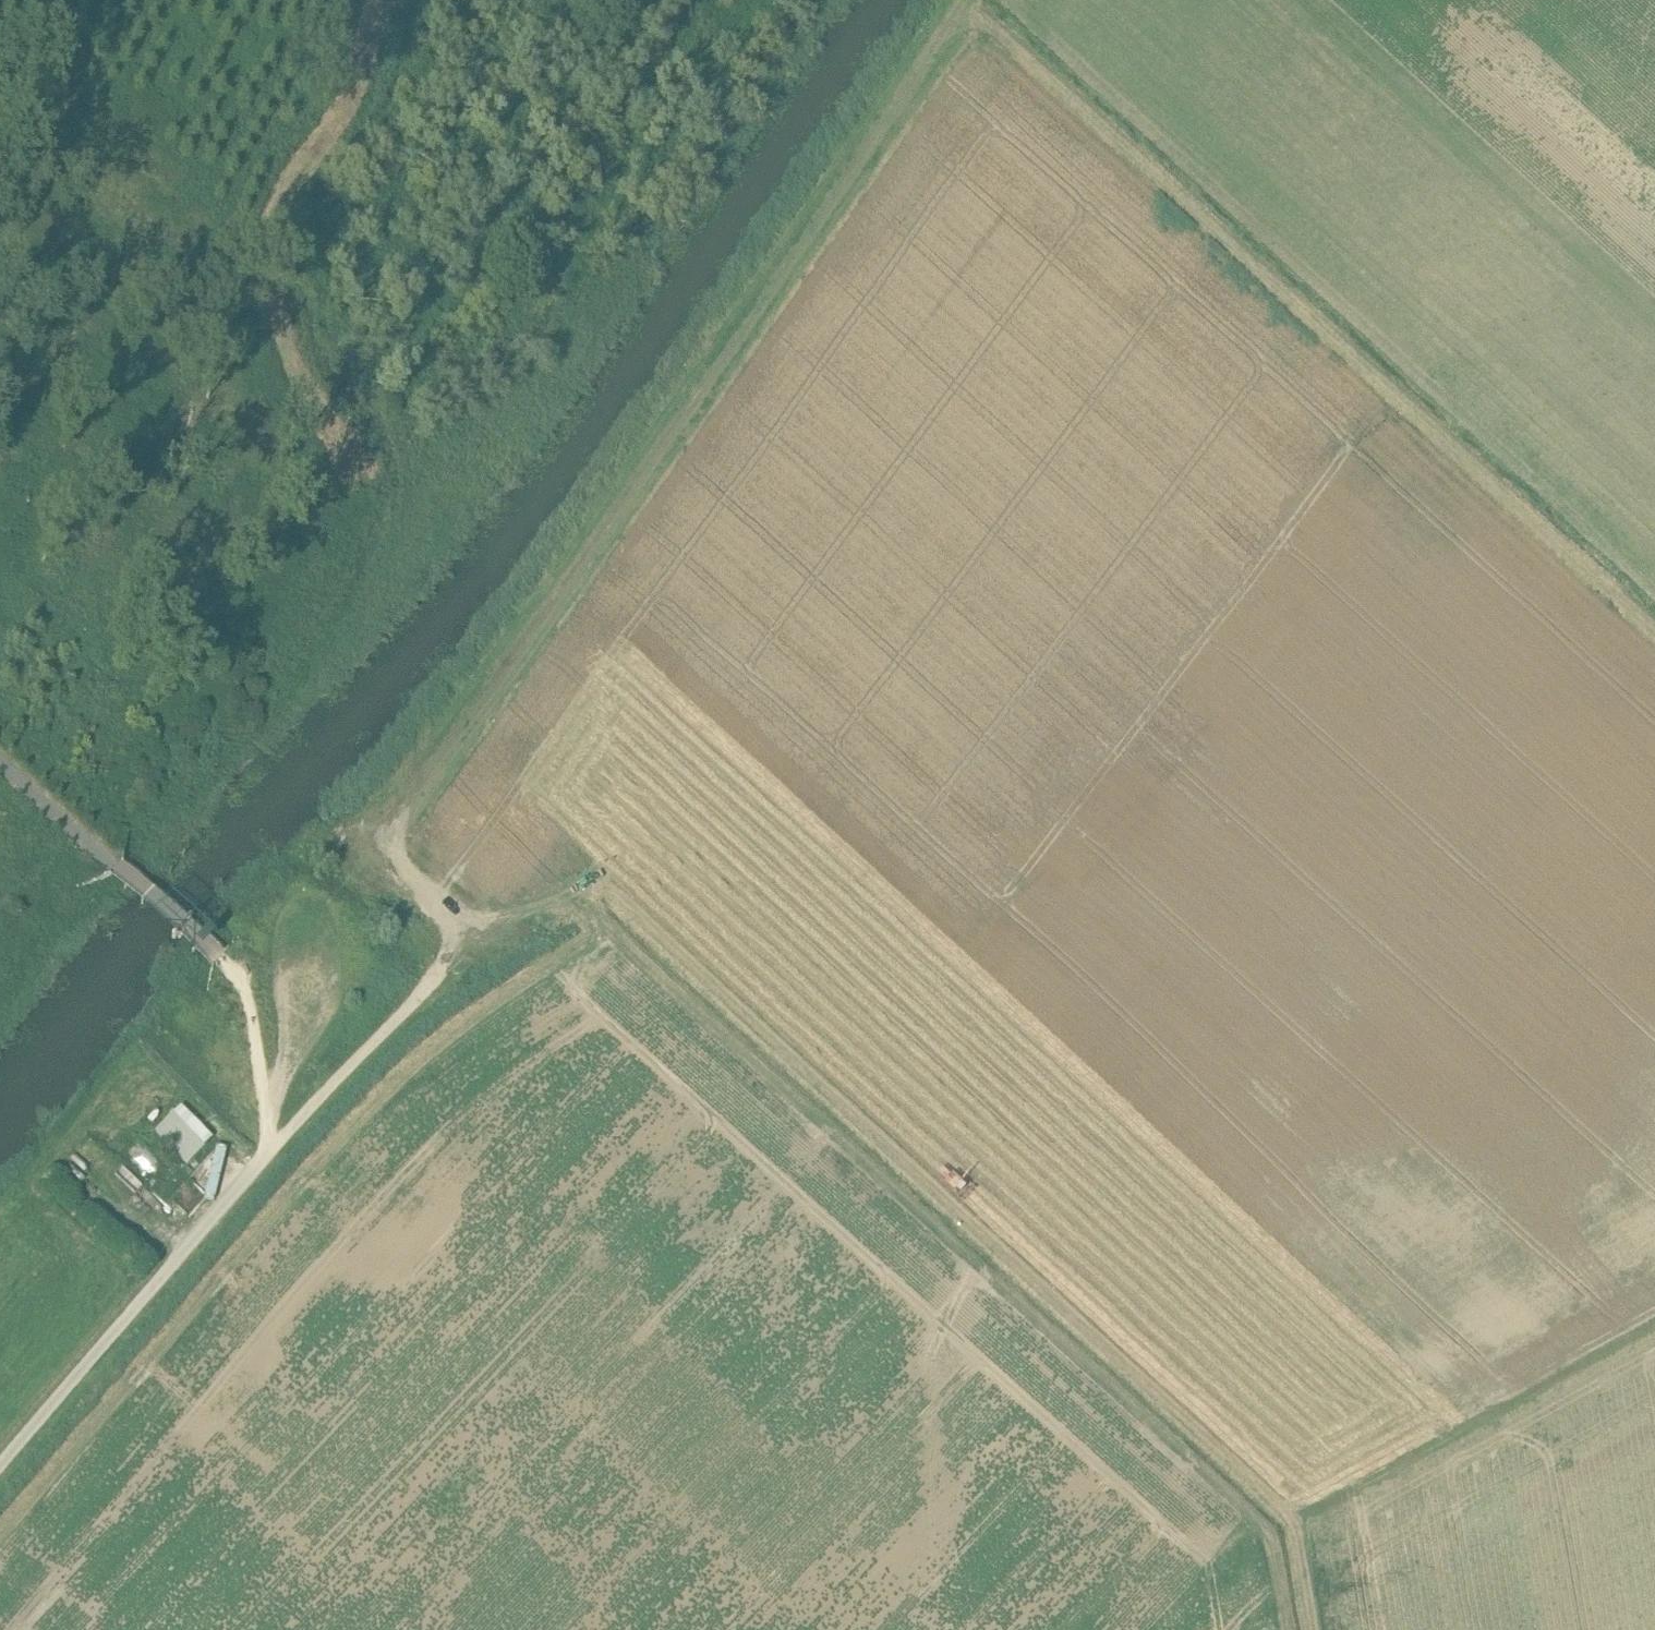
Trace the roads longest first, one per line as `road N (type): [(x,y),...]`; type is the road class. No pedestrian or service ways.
road 1 (unclassified): [(0,1469),(269,1153),(462,959)]
road 2 (track): [(220,957),(239,981),(262,1056),(269,1153)]

